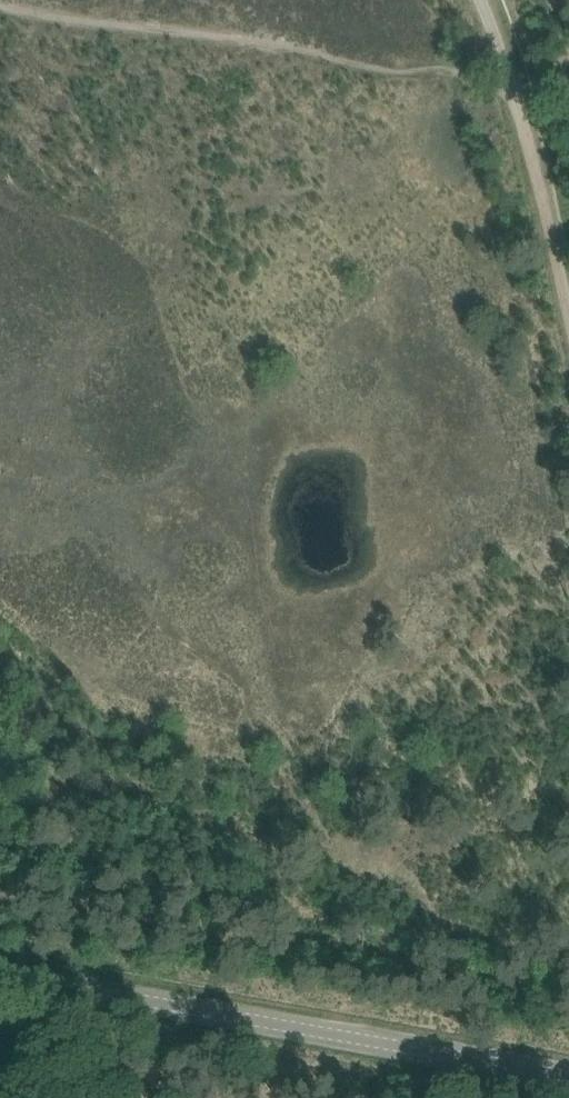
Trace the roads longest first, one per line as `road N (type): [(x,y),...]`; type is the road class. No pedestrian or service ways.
road 1 (tertiary): [(0,974),(568,1077)]
road 2 (track): [(537,109),(446,65),(376,66),(0,2)]
road 3 (track): [(568,294),(521,102),(484,0)]

